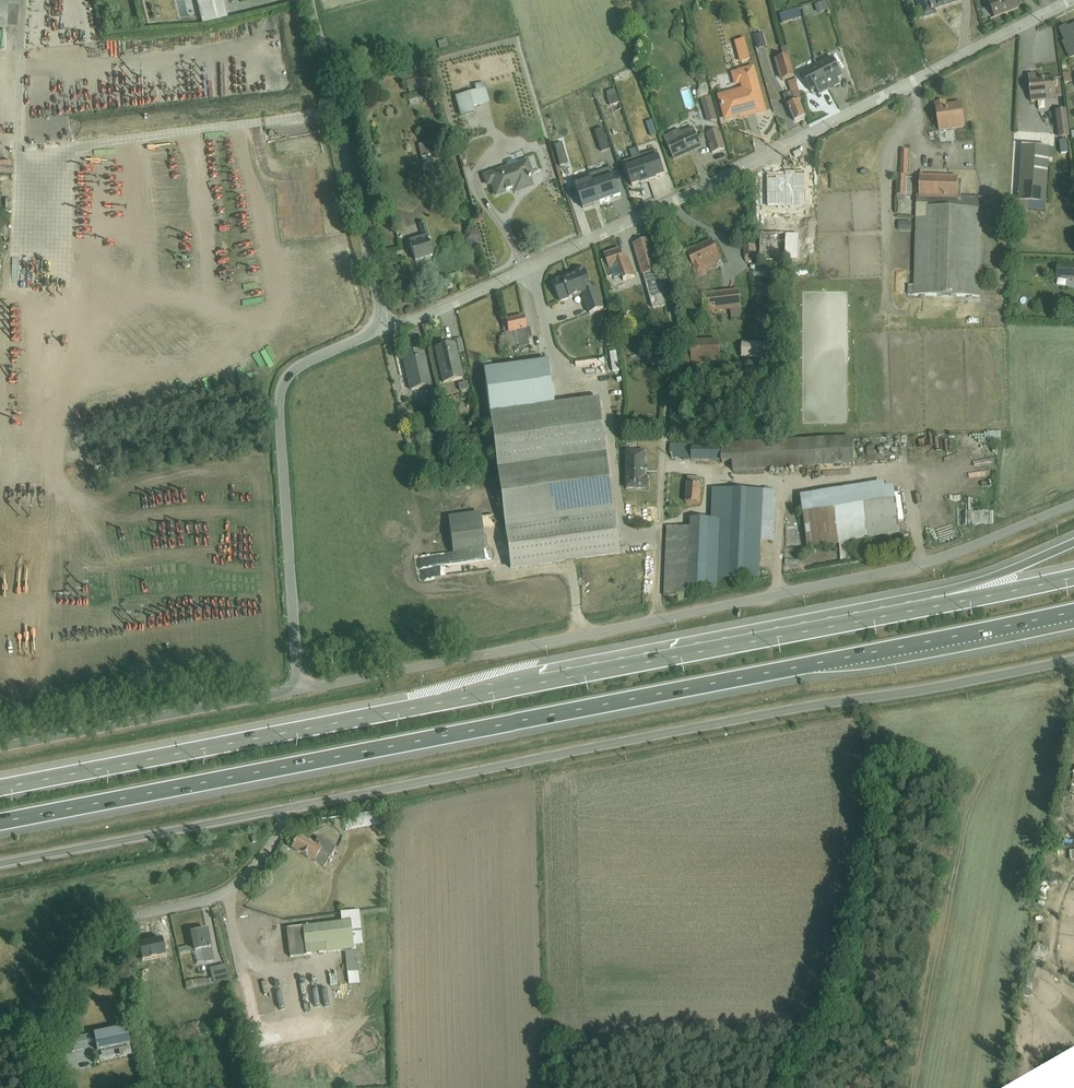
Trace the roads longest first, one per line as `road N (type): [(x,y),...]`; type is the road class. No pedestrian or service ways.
road 1 (motorway): [(0,822),(1073,612)]
road 2 (motorway): [(904,612),(0,788)]
road 3 (tertiary): [(297,691),(877,574),(1073,505)]
road 4 (unclassified): [(1073,659),(288,809)]
road 5 (residential): [(1073,0),(724,179),(392,325)]
road 6 (residential): [(392,325),(312,357),(280,393),(297,691)]
road 7 (unclassified): [(288,809),(243,881),(202,902),(87,933),(32,1009),(0,1031)]
road 8 (unclassified): [(392,325),(380,310),(304,0)]
road 9 (track): [(661,523),(673,327),(645,216)]
road 10 (tertiary): [(297,691),(0,749)]
road 11 (unclassified): [(288,809),(0,865)]
road 12 (motorway): [(1073,544),(904,612)]
road 13 (motorway): [(1073,577),(904,612)]

